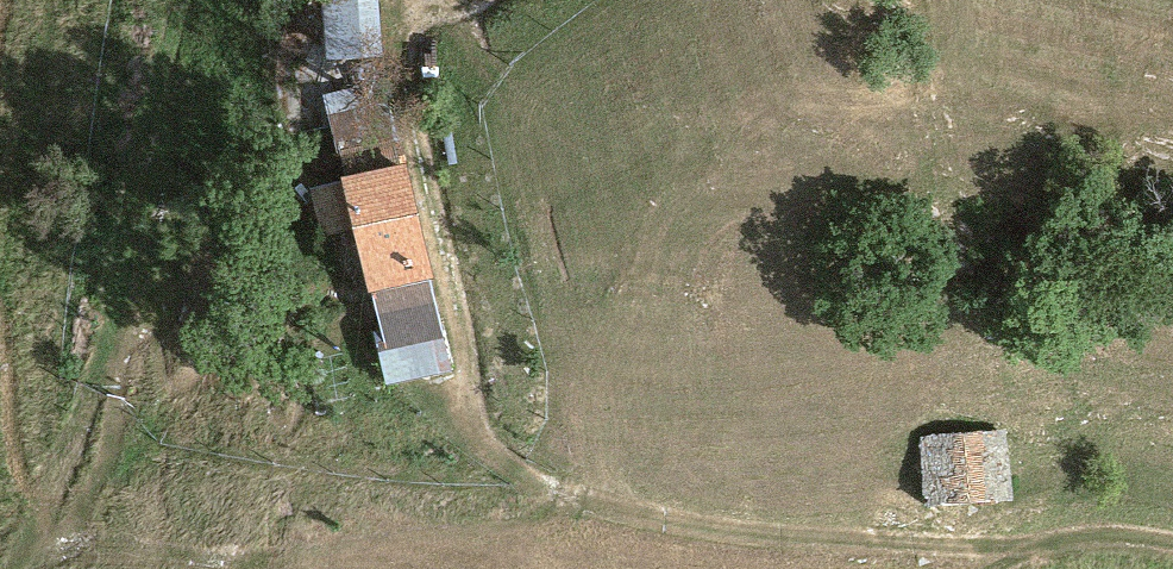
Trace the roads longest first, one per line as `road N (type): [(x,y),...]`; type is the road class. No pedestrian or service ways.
road 1 (track): [(1031,552),(761,545),(551,497),(455,437)]
road 2 (track): [(998,568),(1103,534),(1172,546)]

